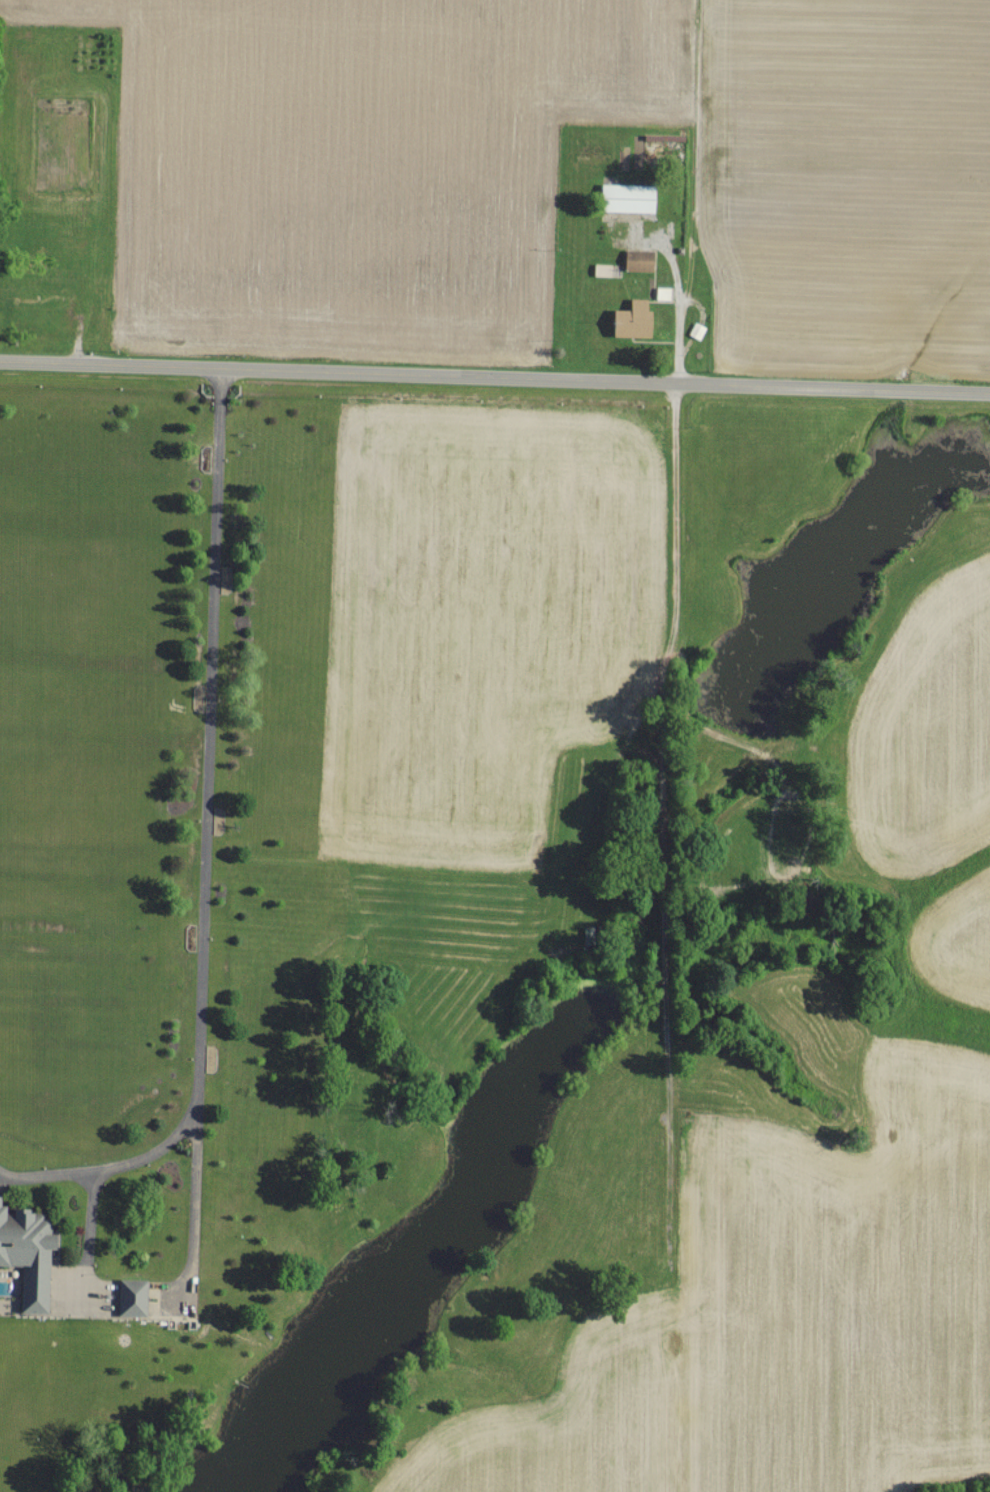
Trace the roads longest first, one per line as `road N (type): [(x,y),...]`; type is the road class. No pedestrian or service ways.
road 1 (tertiary): [(989,393),(0,361)]

